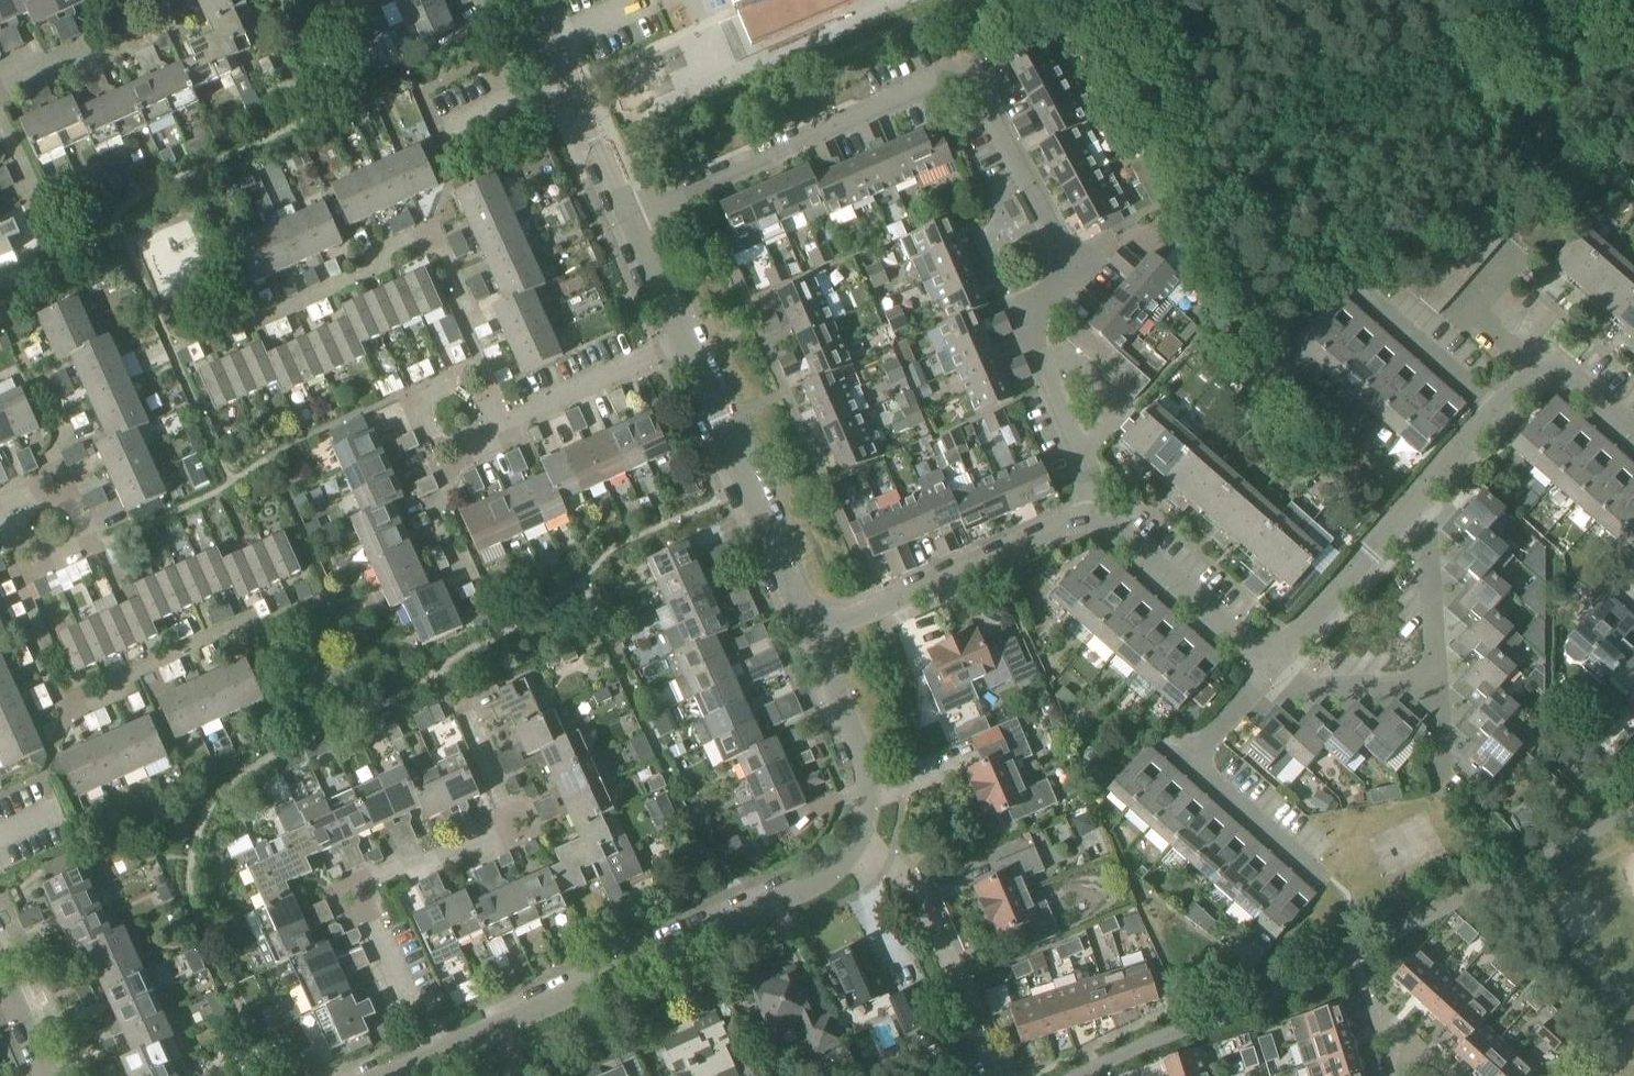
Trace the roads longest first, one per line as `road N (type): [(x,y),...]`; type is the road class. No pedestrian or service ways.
road 1 (residential): [(1086,516),(1085,467),(1023,313),(1056,284),(1066,263),(966,71),(625,207)]
road 2 (residential): [(435,1054),(357,885),(406,862),(441,868),(515,833),(465,718)]
road 3 (residential): [(435,1054),(818,883),(857,834)]
road 4 (residential): [(328,593),(143,674),(134,688),(67,718),(41,659),(43,634),(21,580)]
road 5 (residential): [(479,361),(464,298),(430,231),(388,251),(376,272),(266,319),(248,313),(173,347)]
road 6 (residential): [(808,631),(683,344)]
road 7 (residential): [(808,631),(1086,516)]
road 8 (residential): [(997,1075),(923,902),(857,834)]
road 9 (residential): [(1086,516),(1106,522),(1272,663)]
road 10 (residential): [(0,504),(63,475),(96,545),(21,580)]
road 11 (residential): [(625,207),(536,0)]
road 12 (residential): [(857,834),(870,776),(808,631)]
road 13 (residential): [(1272,663),(1412,505)]
road 14 (residential): [(683,344),(508,423)]
road 15 (residential): [(0,78),(34,62),(82,67),(137,41),(119,0)]
road 16 (residential): [(1497,409),(1358,291)]
road 17 (residential): [(1326,879),(1191,759)]
road 18 (residential): [(1497,409),(1534,367),(1554,364),(1633,431)]
road 19 (residential): [(1434,679),(1426,528),(1412,505)]
road 20 (residential): [(442,472),(451,493),(448,520),(500,635)]
road 21 (residential): [(1434,679),(1293,683),(1272,663)]
road 22 (residential): [(442,472),(405,395),(479,361)]
road 23 (residential): [(683,344),(625,207)]
road 24 (residential): [(1412,505),(1497,409)]
road 25 (residential): [(1272,663),(1191,759)]

